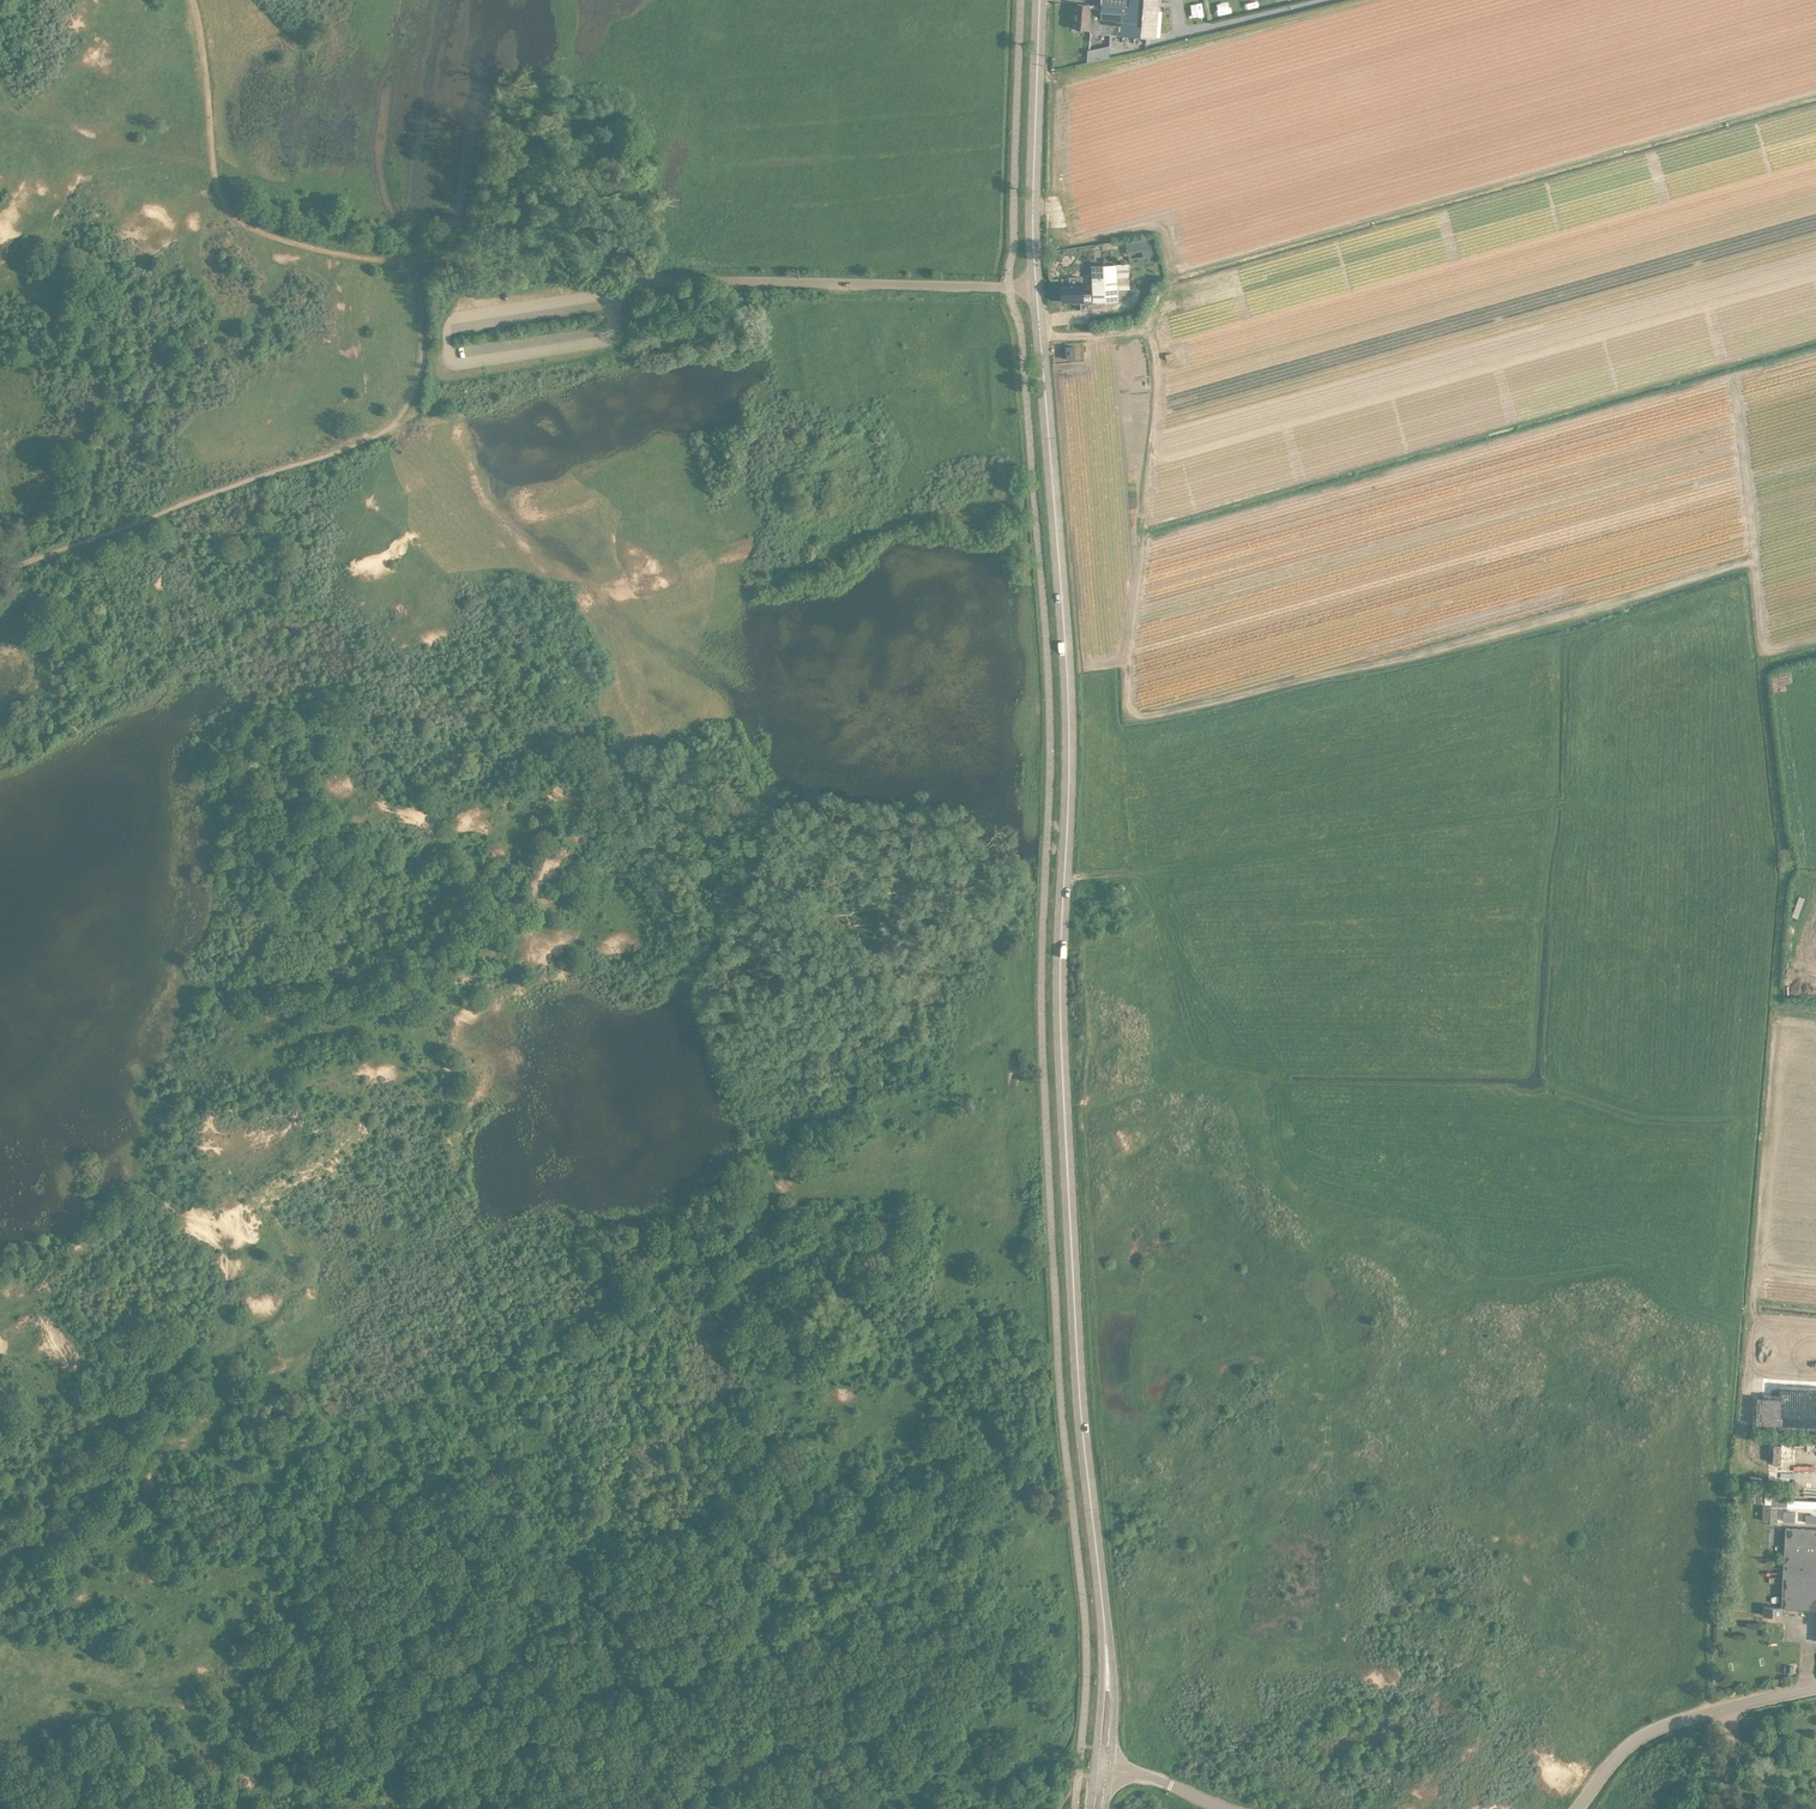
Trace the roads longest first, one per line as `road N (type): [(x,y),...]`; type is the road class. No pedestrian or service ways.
road 1 (secondary): [(1101,1769),(1105,1648),(1078,1388),(1062,1104),(1067,733),(1033,254),(1038,0)]
road 2 (track): [(1282,1130),(1275,1073),(1208,1053),(1196,1038),(1165,894),(1153,875),(1573,797)]
road 3 (track): [(420,264),(301,244),(236,218),(220,195),(192,0)]
road 4 (track): [(1009,285),(663,274)]
road 5 (unclassified): [(1577,1808),(1636,1737),(1815,1688)]
road 6 (track): [(420,264),(659,274)]
road 7 (unclassified): [(1101,1769),(1149,1776),(1229,1808)]

